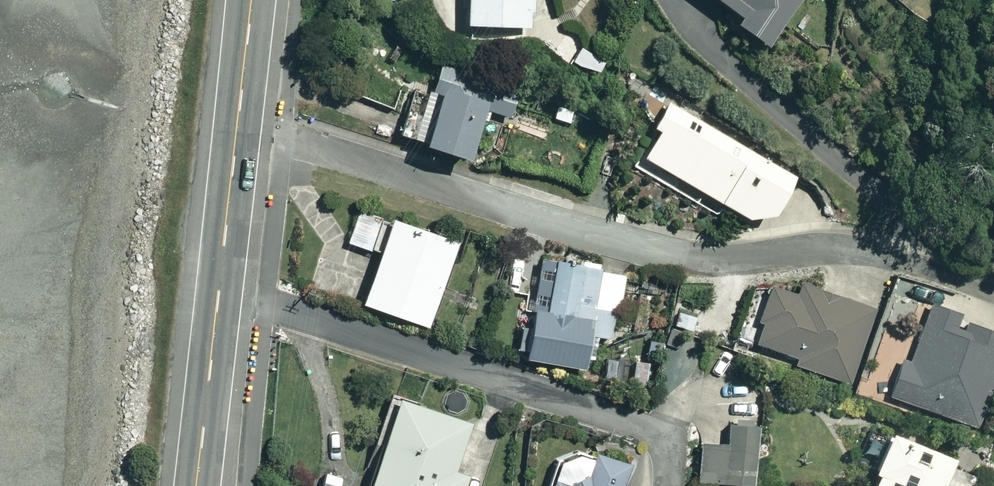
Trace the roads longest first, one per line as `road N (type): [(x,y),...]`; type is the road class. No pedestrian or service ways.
road 1 (residential): [(238,124),(652,251),(745,259),(866,251),(993,292)]
road 2 (trunk): [(196,485),(238,124)]
road 3 (trunk): [(238,124),(249,0)]

